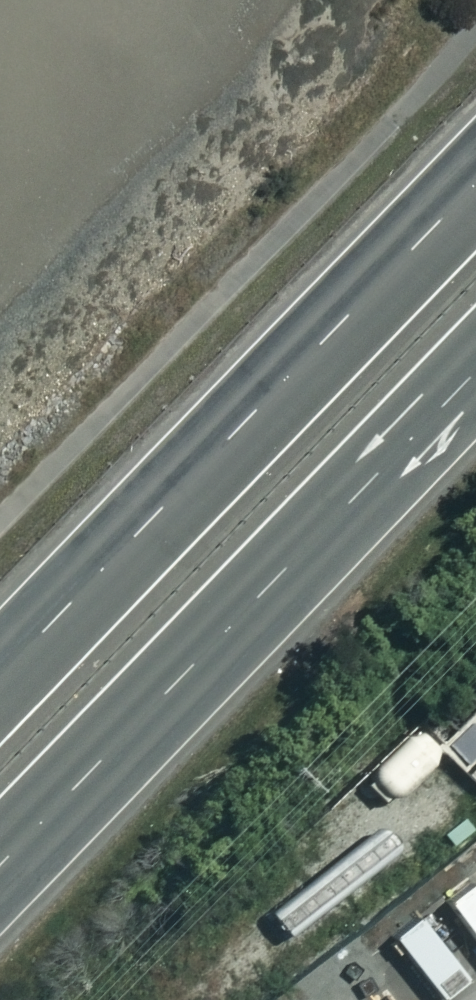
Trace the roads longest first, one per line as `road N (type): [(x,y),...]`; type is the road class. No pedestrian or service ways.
road 1 (trunk): [(0,675),(475,184)]
road 2 (trunk): [(475,374),(0,864)]

